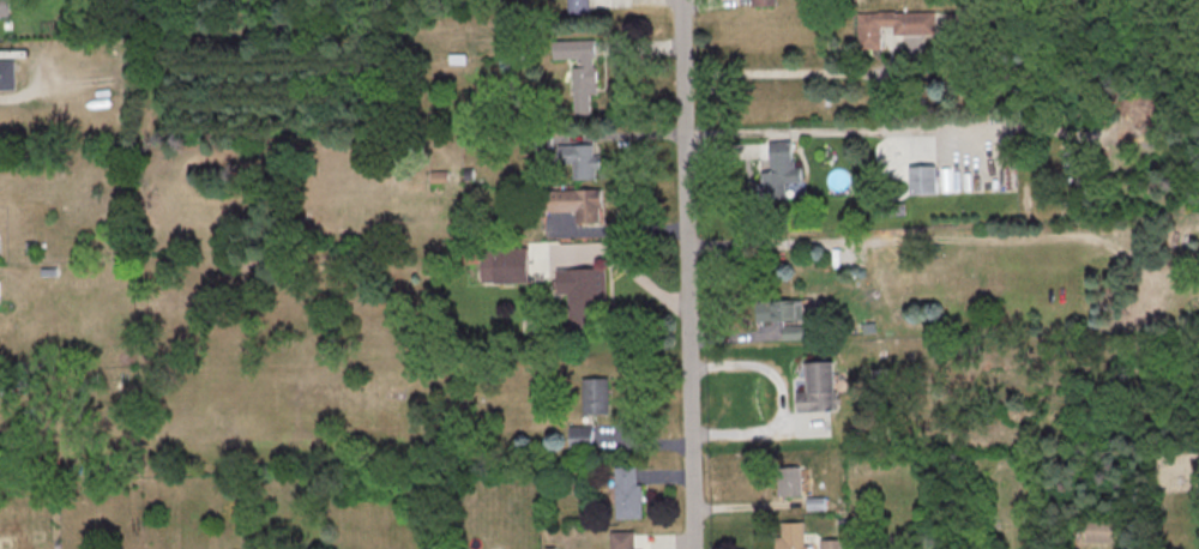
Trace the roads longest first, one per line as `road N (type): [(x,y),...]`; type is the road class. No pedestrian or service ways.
road 1 (residential): [(696,548),(681,0)]

